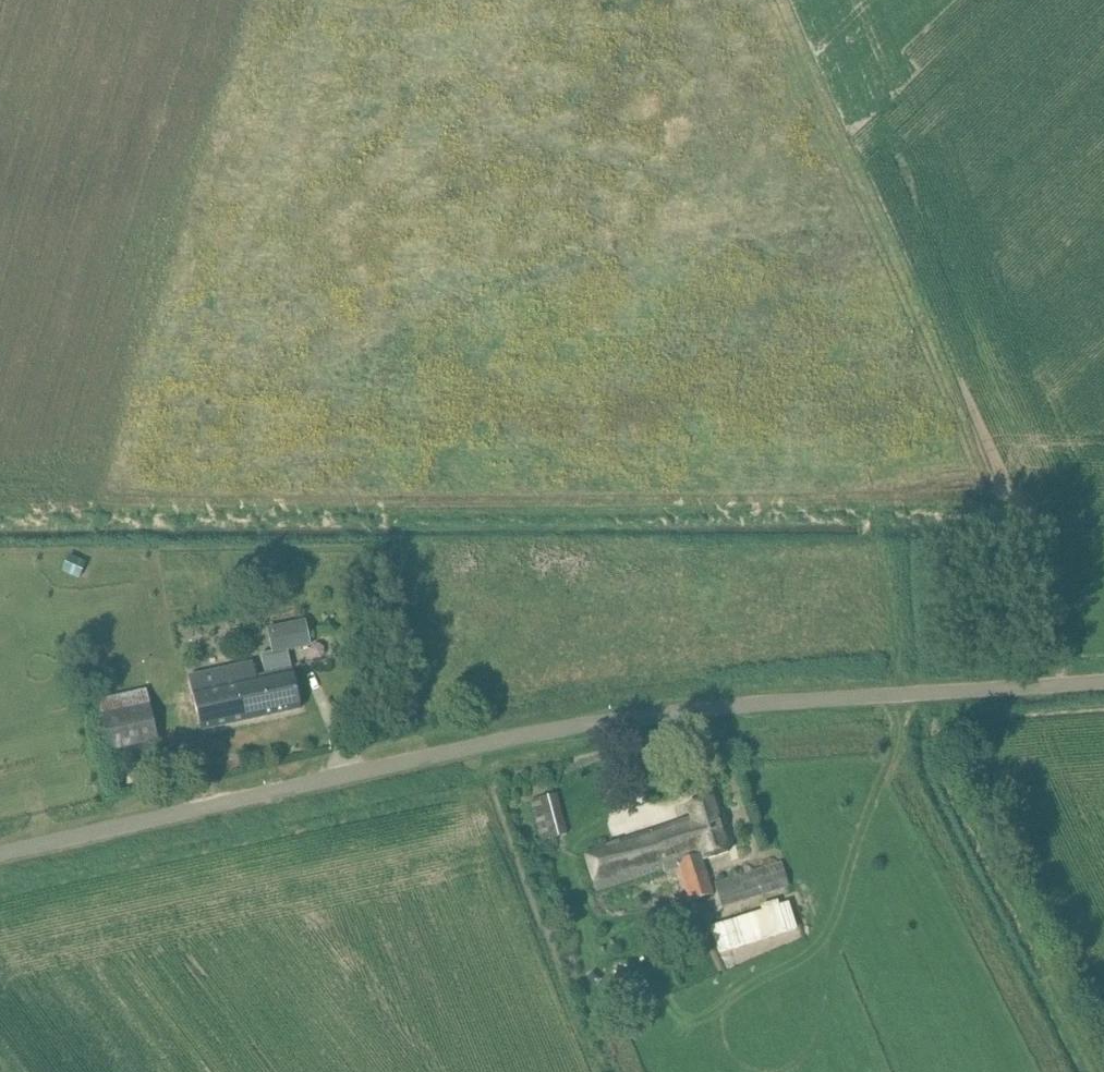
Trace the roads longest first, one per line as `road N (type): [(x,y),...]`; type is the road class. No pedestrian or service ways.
road 1 (unclassified): [(0,852),(489,738),(631,713),(1103,678)]

